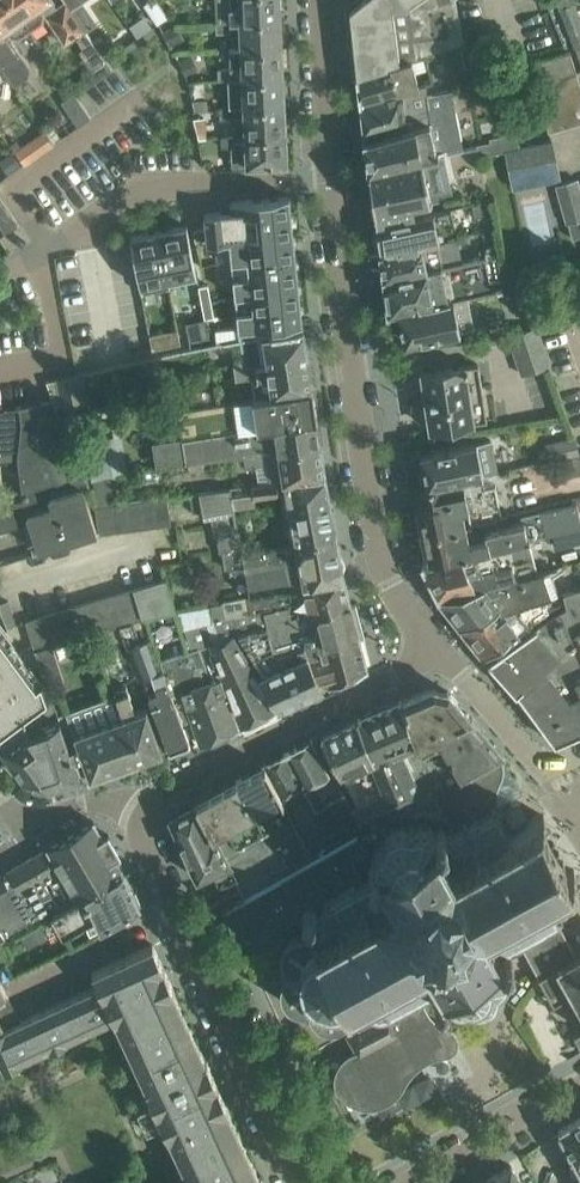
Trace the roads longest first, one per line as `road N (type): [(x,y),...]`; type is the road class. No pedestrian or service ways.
road 1 (residential): [(322,0),(338,265),(378,552),(436,649)]
road 2 (residential): [(297,1182),(141,844),(143,816)]
road 3 (residential): [(436,649),(159,796),(143,816)]
road 4 (residential): [(579,755),(543,769),(436,649)]
road 5 (residential): [(579,1082),(409,1182)]
road 6 (residential): [(143,816),(74,804),(30,827)]

